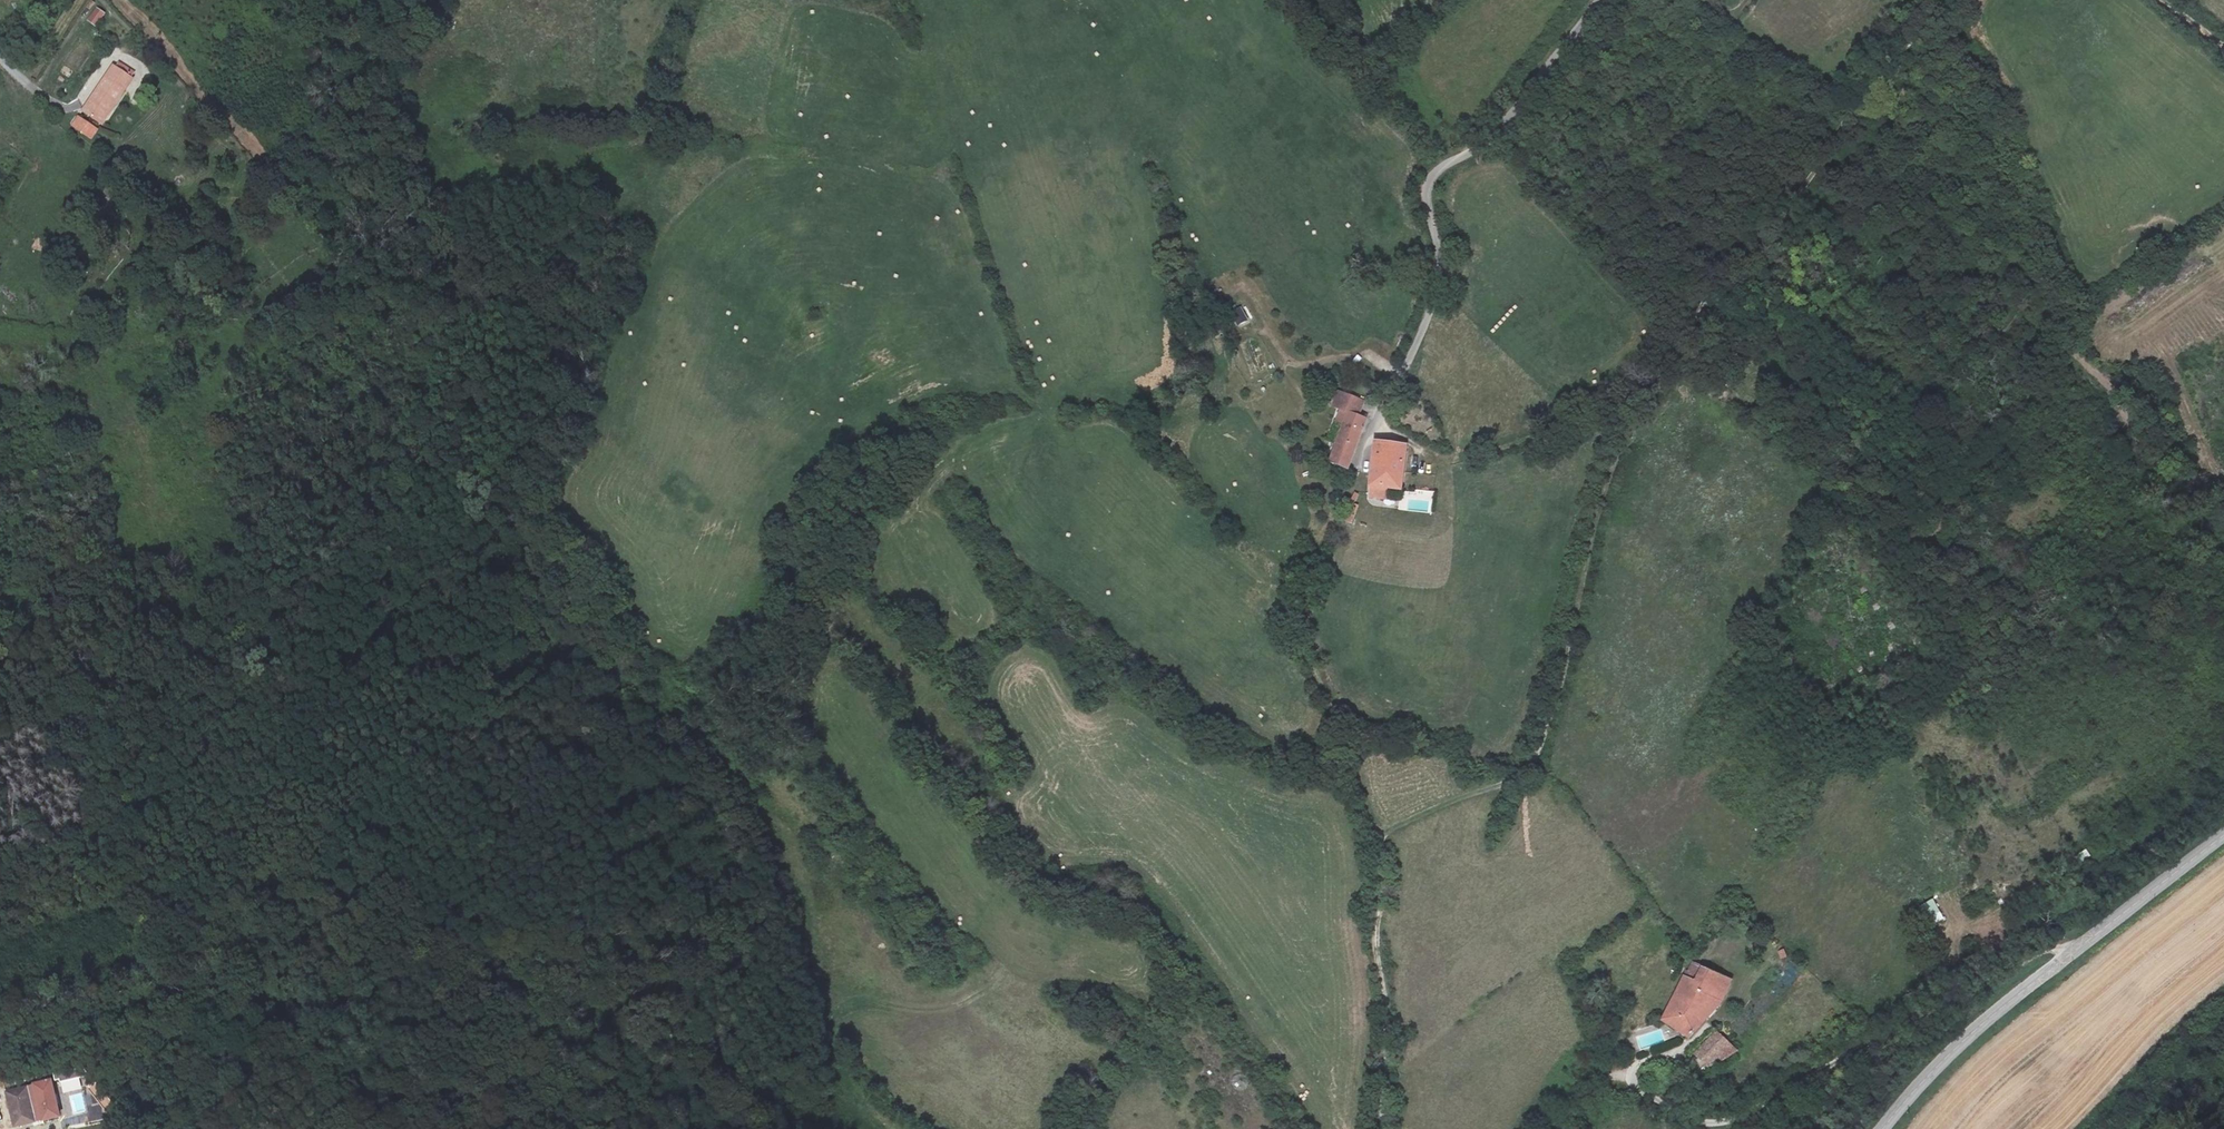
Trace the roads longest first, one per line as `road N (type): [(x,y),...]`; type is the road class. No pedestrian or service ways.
road 1 (track): [(1381,1128),(1389,1019),(1379,960),(1383,837),(1291,627),(1351,474)]
road 2 (unclassified): [(1351,474),(1423,337),(1440,281),(1427,192),(1435,173),(1484,149),(1598,0)]
road 3 (tertiary): [(1880,1128),(2083,940),(2223,831)]

